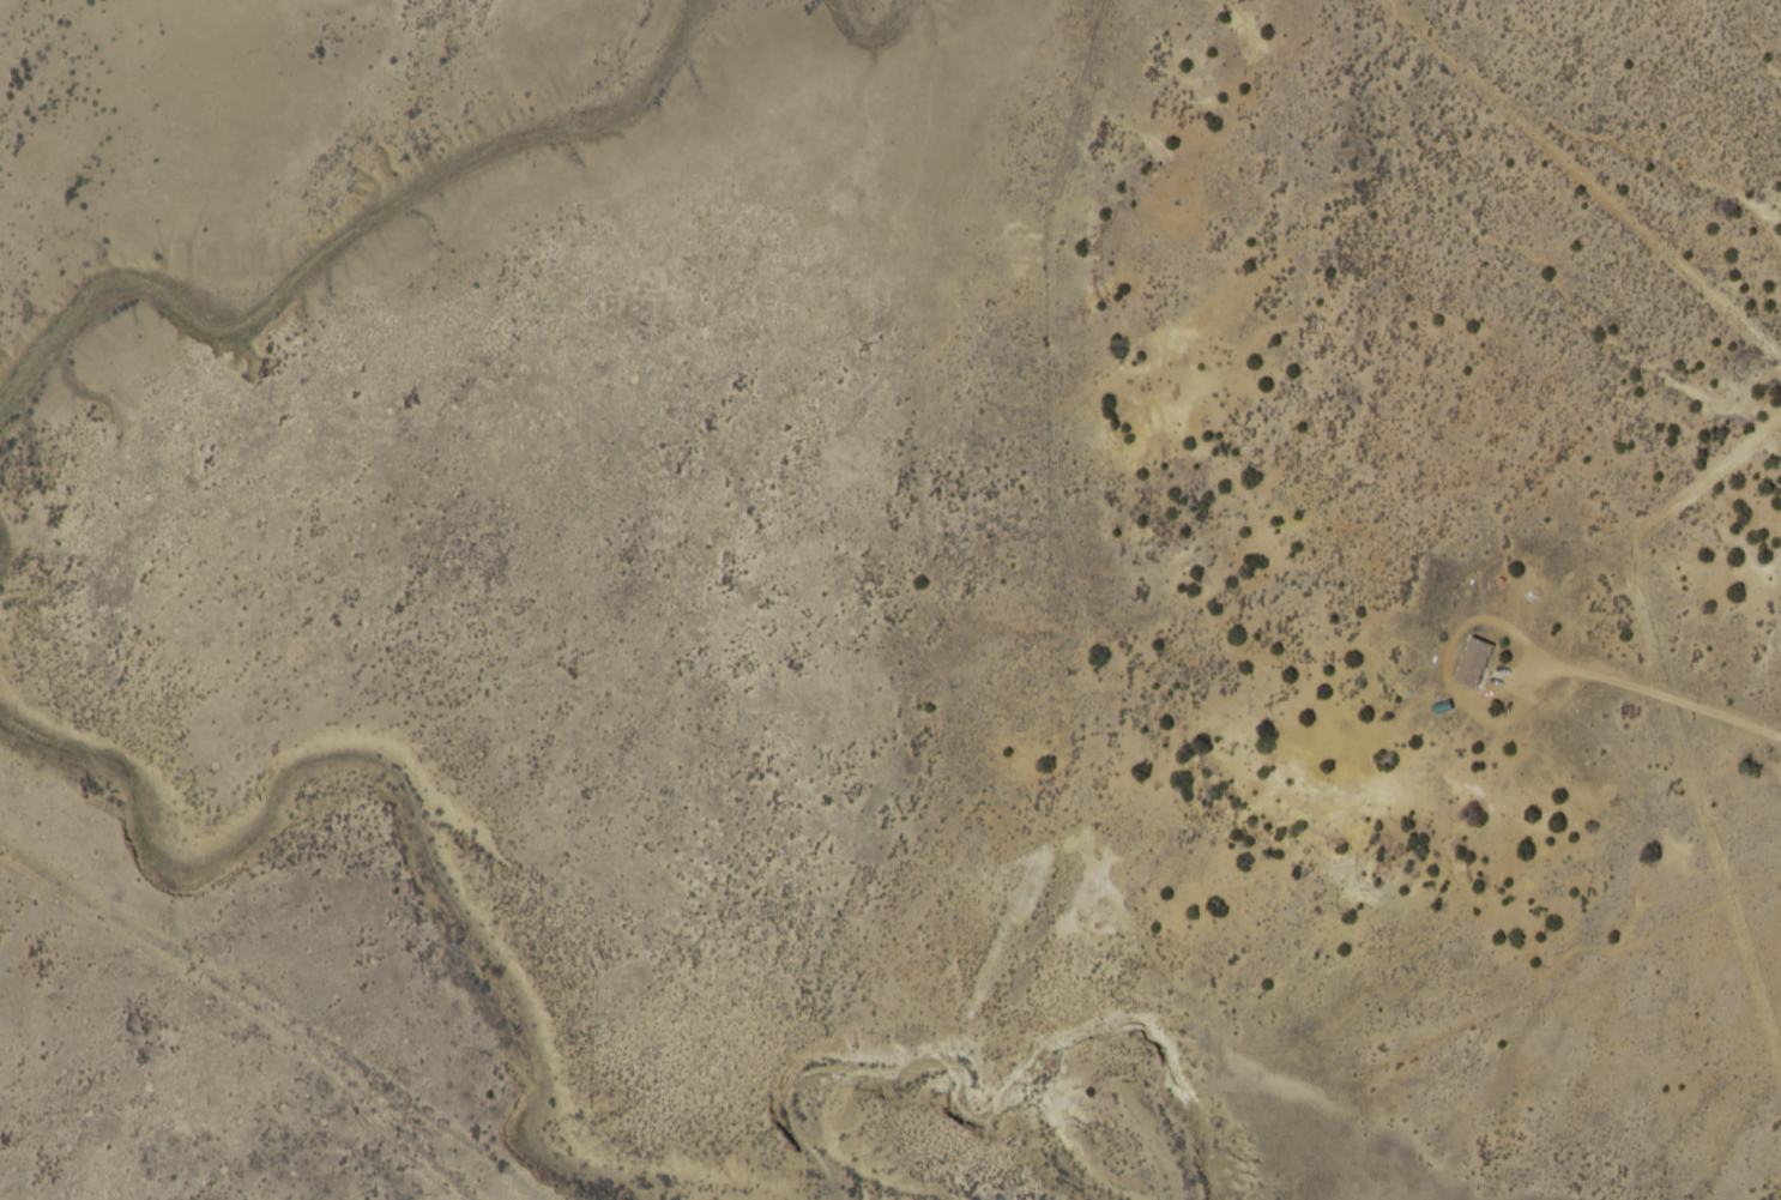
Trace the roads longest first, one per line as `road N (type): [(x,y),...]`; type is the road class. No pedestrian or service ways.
road 1 (track): [(0,859),(268,1025),(471,1199)]

